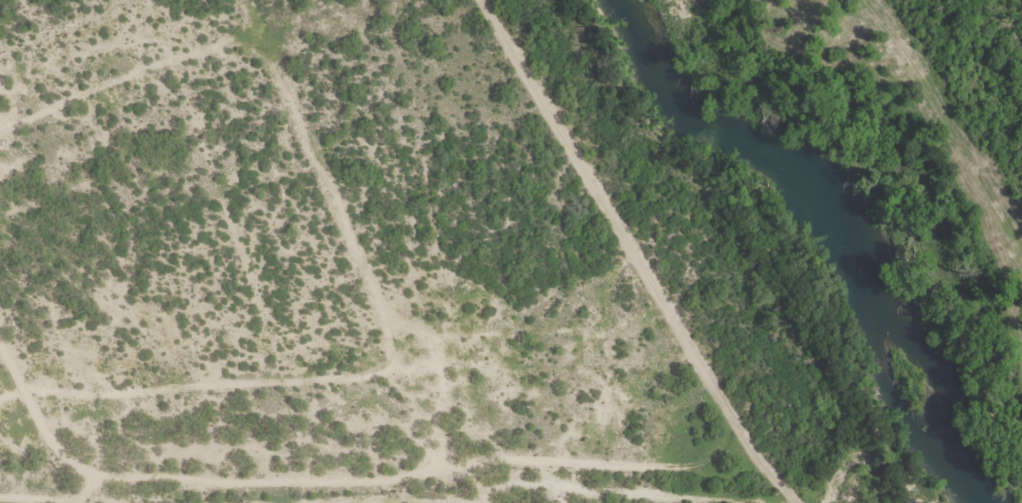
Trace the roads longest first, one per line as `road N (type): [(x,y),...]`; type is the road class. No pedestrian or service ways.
road 1 (residential): [(844,500),(543,489),(476,470),(294,481),(154,469),(79,496),(0,501)]
road 2 (residential): [(0,174),(406,429),(457,471)]
road 3 (residential): [(1021,242),(930,86),(867,0)]

